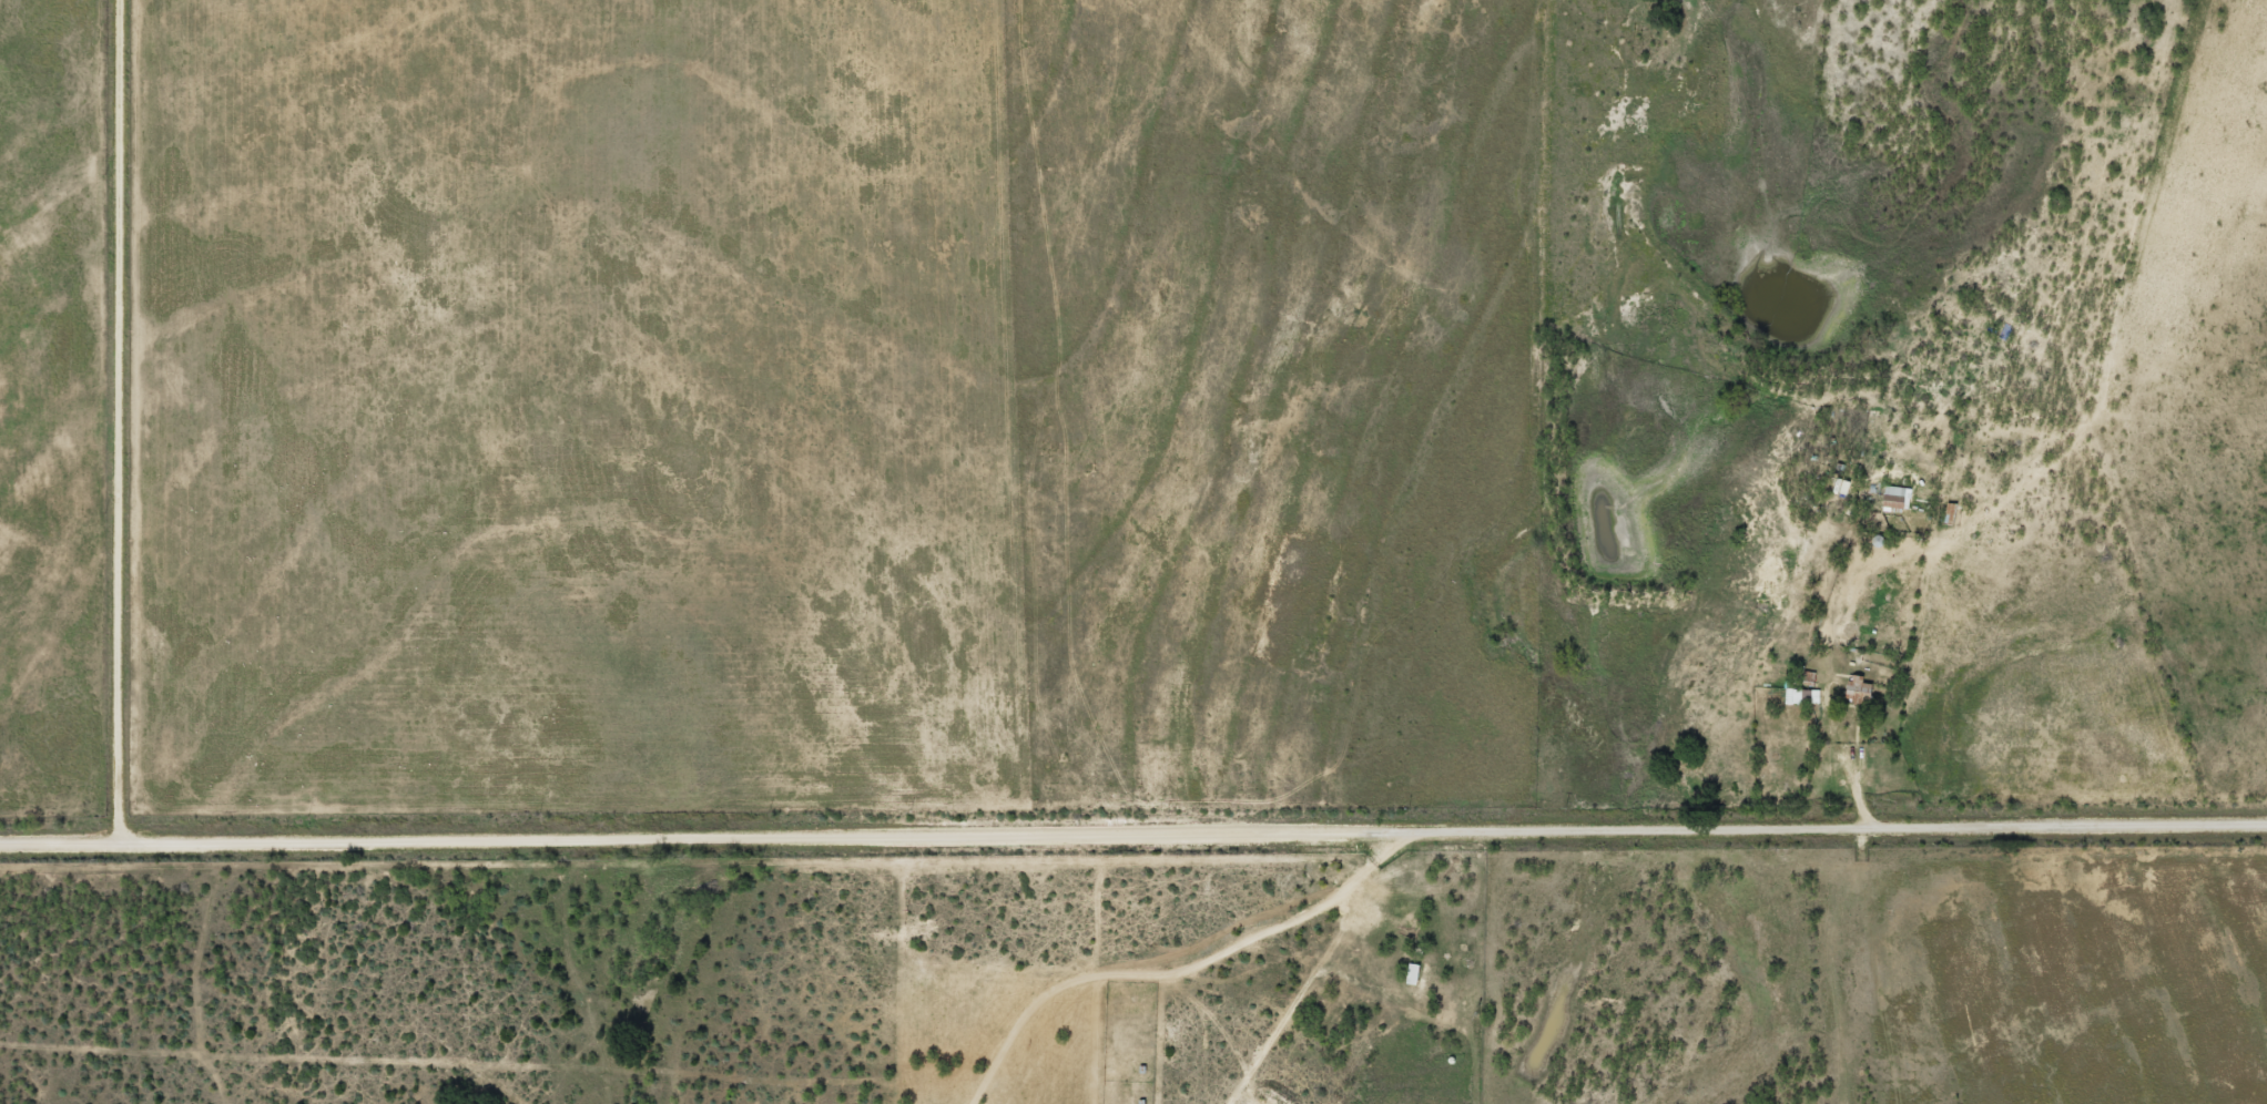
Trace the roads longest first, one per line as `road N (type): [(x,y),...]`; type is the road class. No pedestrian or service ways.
road 1 (tertiary): [(0,845),(2266,827)]
road 2 (residential): [(128,845),(131,0)]

